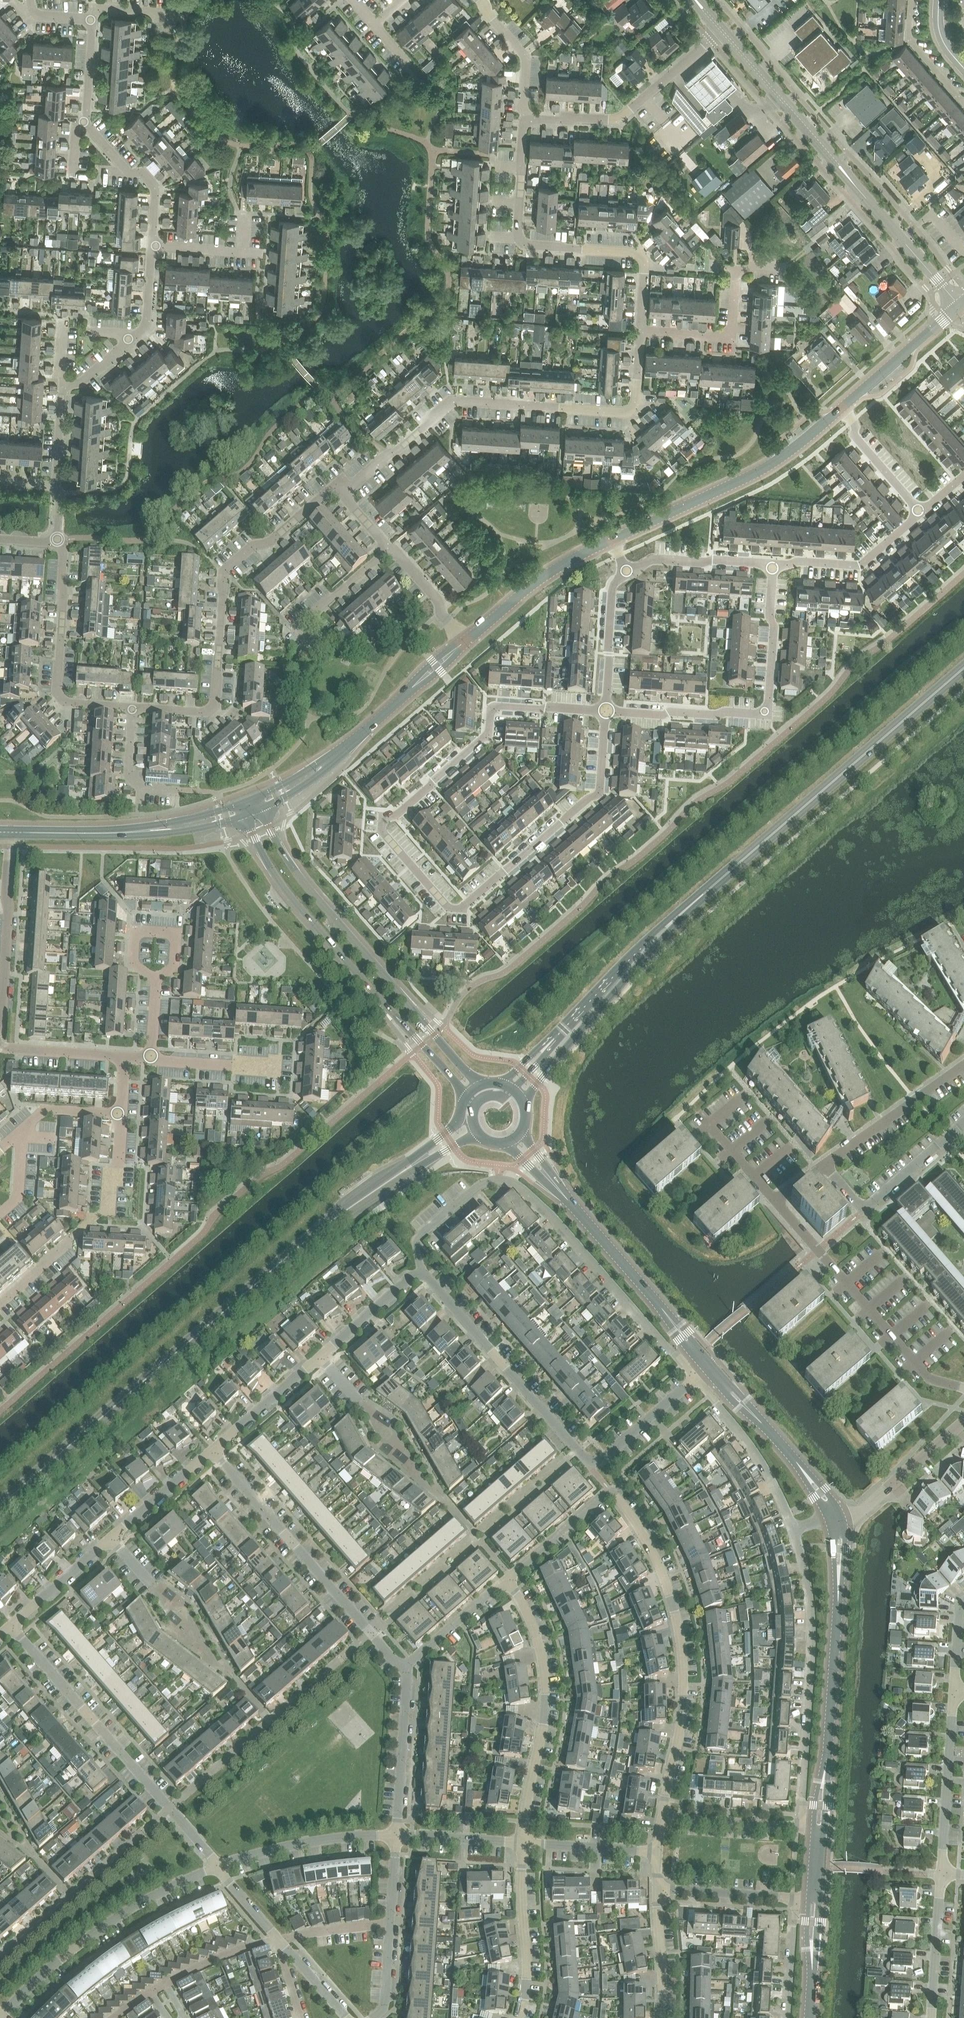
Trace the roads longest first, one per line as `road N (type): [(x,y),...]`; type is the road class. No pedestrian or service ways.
road 1 (secondary): [(0,1505),(332,1220)]
road 2 (residential): [(423,1271),(417,1240),(484,1184),(518,1185),(698,1380)]
road 3 (residential): [(608,710),(490,707),(488,735),(390,816),(383,830),(449,908),(460,909)]
road 4 (residential): [(346,495),(453,402),(628,412),(641,334)]
road 5 (residential): [(133,707),(215,706),(222,575),(337,484),(346,495)]
road 6 (secondary): [(683,912),(963,670)]
road 7 (tertiary): [(243,815),(276,880),(466,1097)]
road 8 (tertiary): [(480,1085),(300,878),(262,807)]
road 9 (residential): [(663,1818),(684,1707),(685,1649),(667,1581),(611,1490)]
road 10 (residential): [(641,334),(644,267),(636,253),(515,245),(521,116)]
road 11 (residential): [(223,1868),(16,1623)]
road 12 (unclassified): [(819,1829),(836,1517)]
road 13 (residential): [(608,710),(767,718),(775,566)]
road 14 (residential): [(795,1529),(813,1613),(802,1828)]
road 15 (residential): [(406,1669),(215,1450)]
road 16 (tertiary): [(902,238),(721,31)]
road 17 (residential): [(526,1845),(547,1697),(533,1623),(509,1581)]
road 18 (residential): [(2,2017),(53,1964),(121,1915),(223,1868)]
road 19 (residential): [(963,1387),(931,1377),(780,1201)]
road 20 (residential): [(460,909),(599,795),(608,710)]
road 21 (tertiary): [(613,541),(767,466),(841,410)]
road 22 (secondary): [(524,1104),(683,912)]
road 23 (unclassified): [(711,1368),(558,1187)]
road 24 (residential): [(577,1449),(423,1271)]
road 25 (residential): [(521,116),(619,122),(721,31)]
road 26 (residential): [(133,707),(66,702),(57,690),(65,548),(58,541)]
road 27 (unclassified): [(836,1517),(711,1368)]
road 28 (residential): [(641,334),(733,340),(736,276),(769,268)]
road 29 (residential): [(12,833),(0,1022)]
road 30 (secondary): [(466,1097),(450,1129),(332,1220)]
road 31 (tertiary): [(463,647),(537,584),(613,541)]
road 32 (residential): [(944,1875),(955,1692)]
road 33 (residential): [(117,2017),(169,1983),(279,1941)]
road 34 (residential): [(223,1868),(350,1839),(399,1837)]
road 35 (residential): [(698,1380),(774,1480),(795,1529)]
road 36 (secondary): [(683,912),(559,1033)]
road 37 (residential): [(523,2017),(526,1845)]
road 38 (secondary): [(332,1220),(478,1132)]
road 39 (residential): [(827,1167),(963,1068)]
road 40 (residential): [(399,1837),(406,1669)]
road 41 (residential): [(775,566),(861,566),(920,513)]
road 42 (residential): [(836,1517),(863,1510),(963,1419)]
road 43 (tertiary): [(86,833),(178,833),(243,815)]
road 44 (tertiary): [(841,410),(960,306)]
road 45 (residential): [(577,1449),(590,1463),(605,1458),(698,1380)]
road 46 (tertiary): [(238,803),(86,833)]
road 47 (residential): [(628,572),(651,557),(775,566)]
road 48 (residential): [(608,710),(613,590),(628,572)]
road 49 (residential): [(934,2017),(944,1875)]
road 50 (residential): [(656,1890),(797,1899)]
road 51 (residential): [(802,1828),(663,1818)]
road 52 (residential): [(215,1450),(320,1360)]
road 53 (residential): [(521,116),(521,56),(467,0)]
road 54 (residential): [(509,1581),(611,1490)]
road 55 (residential): [(320,1360),(423,1271)]
road 56 (residential): [(76,1235),(106,1210),(120,1114)]
road 57 (residential): [(406,1669),(509,1581)]
road 58 (residential): [(113,1539),(215,1450)]
road 59 (residential): [(657,1852),(526,1845)]
road 60 (residential): [(920,513),(841,410)]
road 61 (residential): [(866,1210),(963,1124)]
road 62 (residential): [(150,1058),(279,1068)]
road 63 (residential): [(16,1623),(113,1539)]
road 64 (residential): [(154,247),(243,253),(245,214)]
road 65 (residential): [(156,978),(175,965),(176,934),(136,931),(135,965)]
road 66 (residential): [(526,1845),(399,1837)]
road 67 (residential): [(660,2017),(656,1890)]
road 68 (residential): [(0,1043),(125,1057)]
road 69 (residential): [(463,647),(389,549)]
road 70 (residential): [(911,0),(910,41),(963,103)]
road 71 (residential): [(179,790),(144,787),(131,776),(133,707)]

